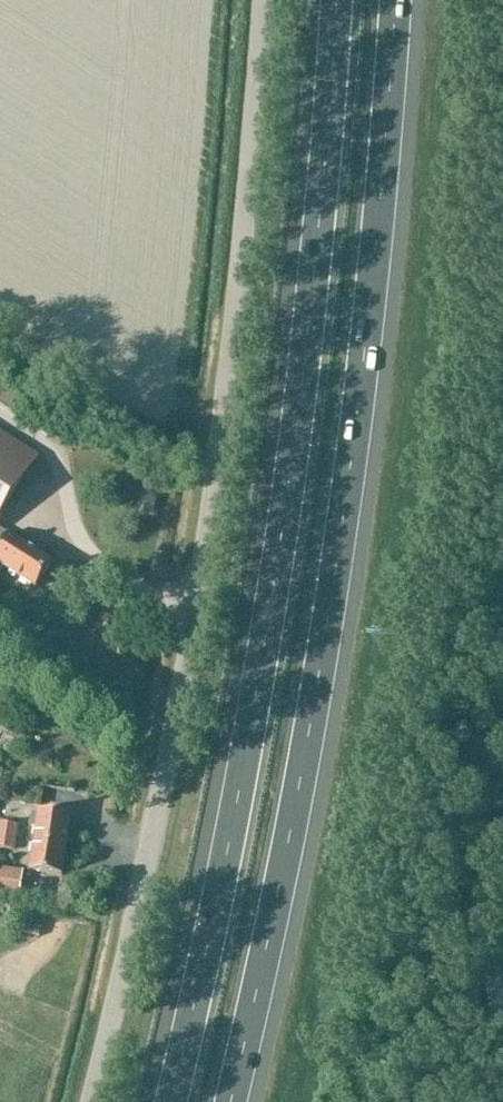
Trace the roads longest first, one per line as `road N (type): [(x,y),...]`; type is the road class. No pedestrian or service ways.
road 1 (unclassified): [(88,1101),(203,558),(261,0)]
road 2 (motorway): [(229,1101),(264,962),(335,574),(395,0)]
road 3 (motorway): [(335,0),(276,581),(209,951),(171,1101)]

